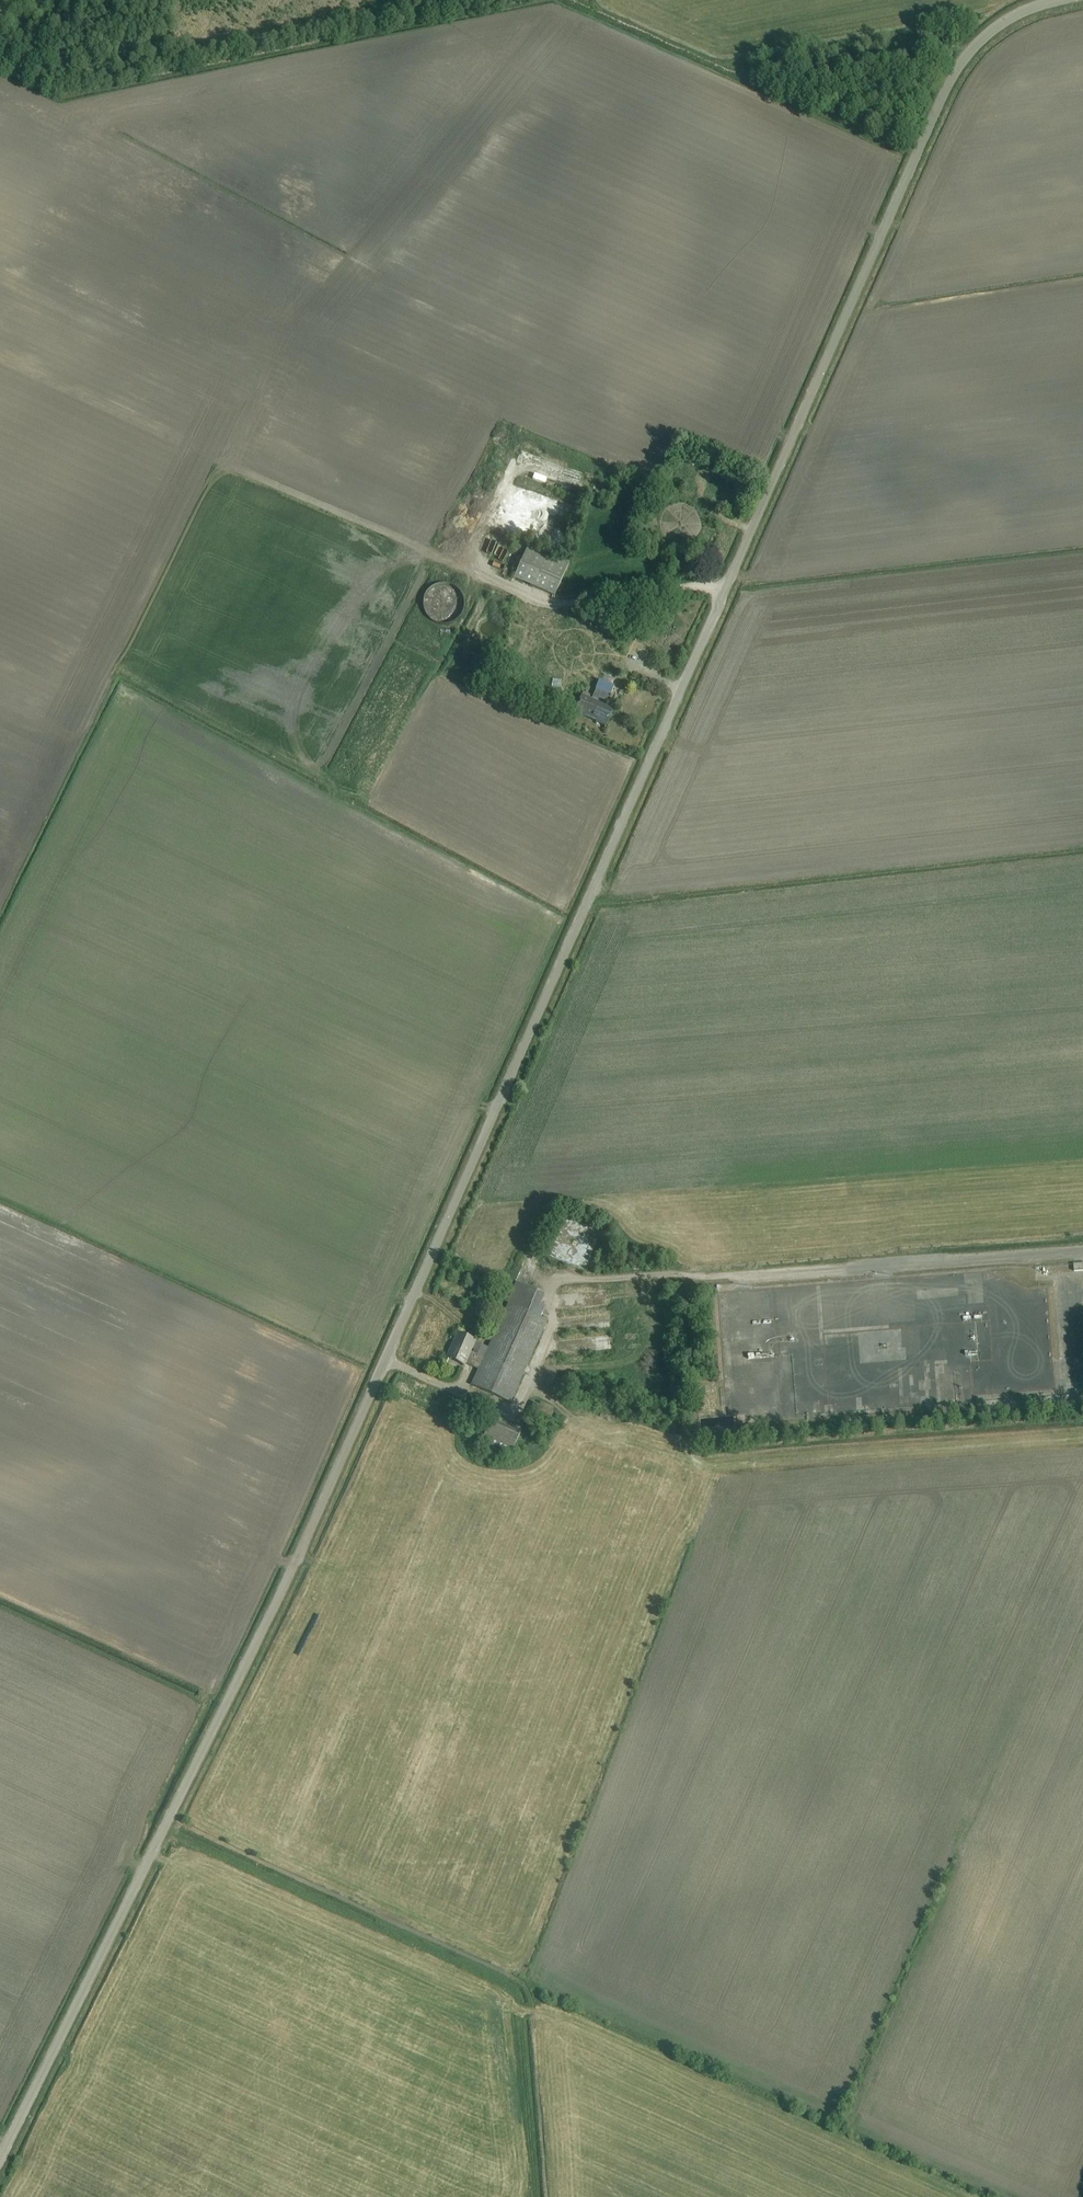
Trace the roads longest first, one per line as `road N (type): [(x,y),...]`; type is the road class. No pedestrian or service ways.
road 1 (unclassified): [(1064,0),(1033,6),(977,45),(938,110),(299,1554),(0,2159)]

